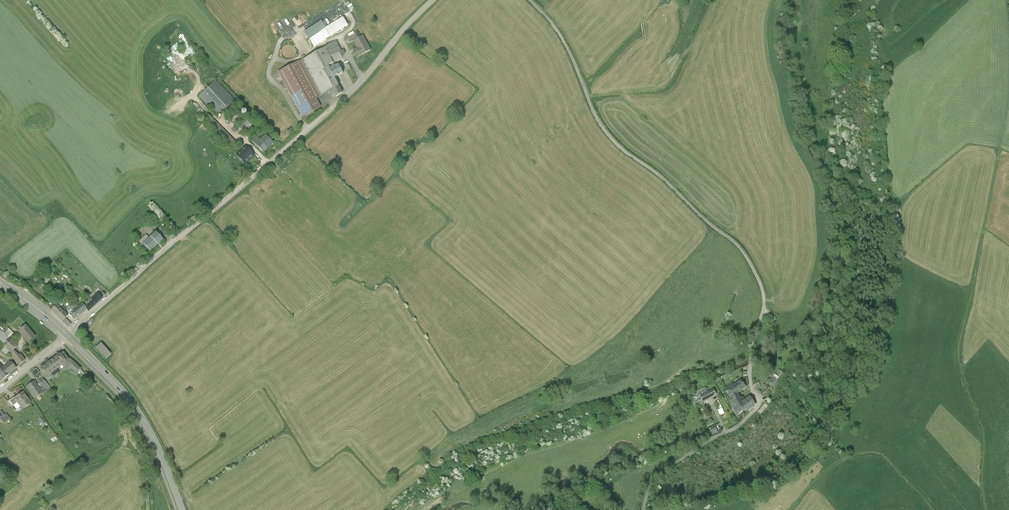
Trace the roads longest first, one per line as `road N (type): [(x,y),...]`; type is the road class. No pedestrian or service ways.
road 1 (unclassified): [(529,0),(553,25),(609,137),(735,245),(763,295),(750,365),(758,406),(657,477),(644,509)]
road 2 (residential): [(68,336),(379,59)]
road 3 (secondary): [(68,336),(138,412),(182,509)]
road 4 (track): [(61,342),(130,420),(145,455),(148,509)]
road 5 (track): [(790,509),(833,465),(864,452),(879,453),(933,509)]

